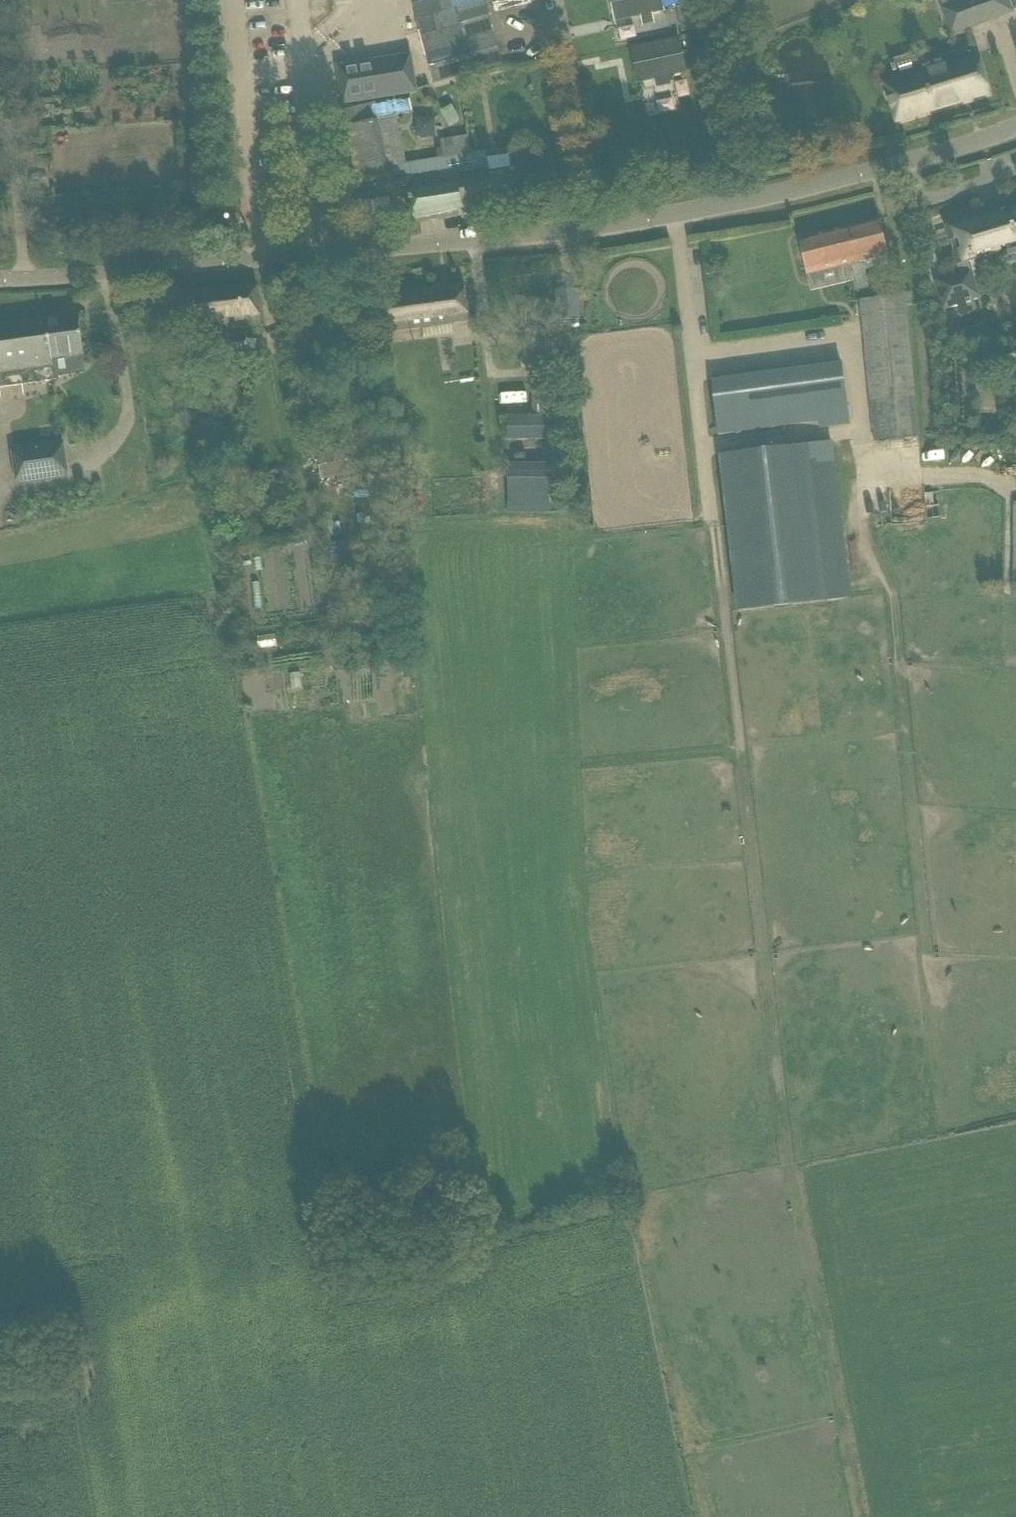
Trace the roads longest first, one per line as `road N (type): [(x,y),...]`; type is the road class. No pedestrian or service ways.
road 1 (unclassified): [(0,267),(262,261),(657,209),(880,159),(1015,111)]

